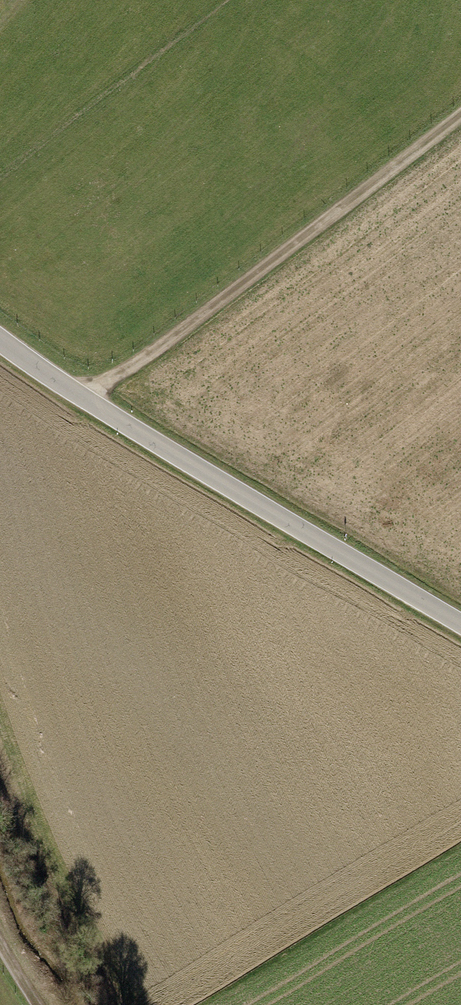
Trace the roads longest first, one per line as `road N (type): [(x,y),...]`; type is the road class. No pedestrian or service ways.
road 1 (tertiary): [(0,336),(460,620)]
road 2 (track): [(89,397),(460,105)]

